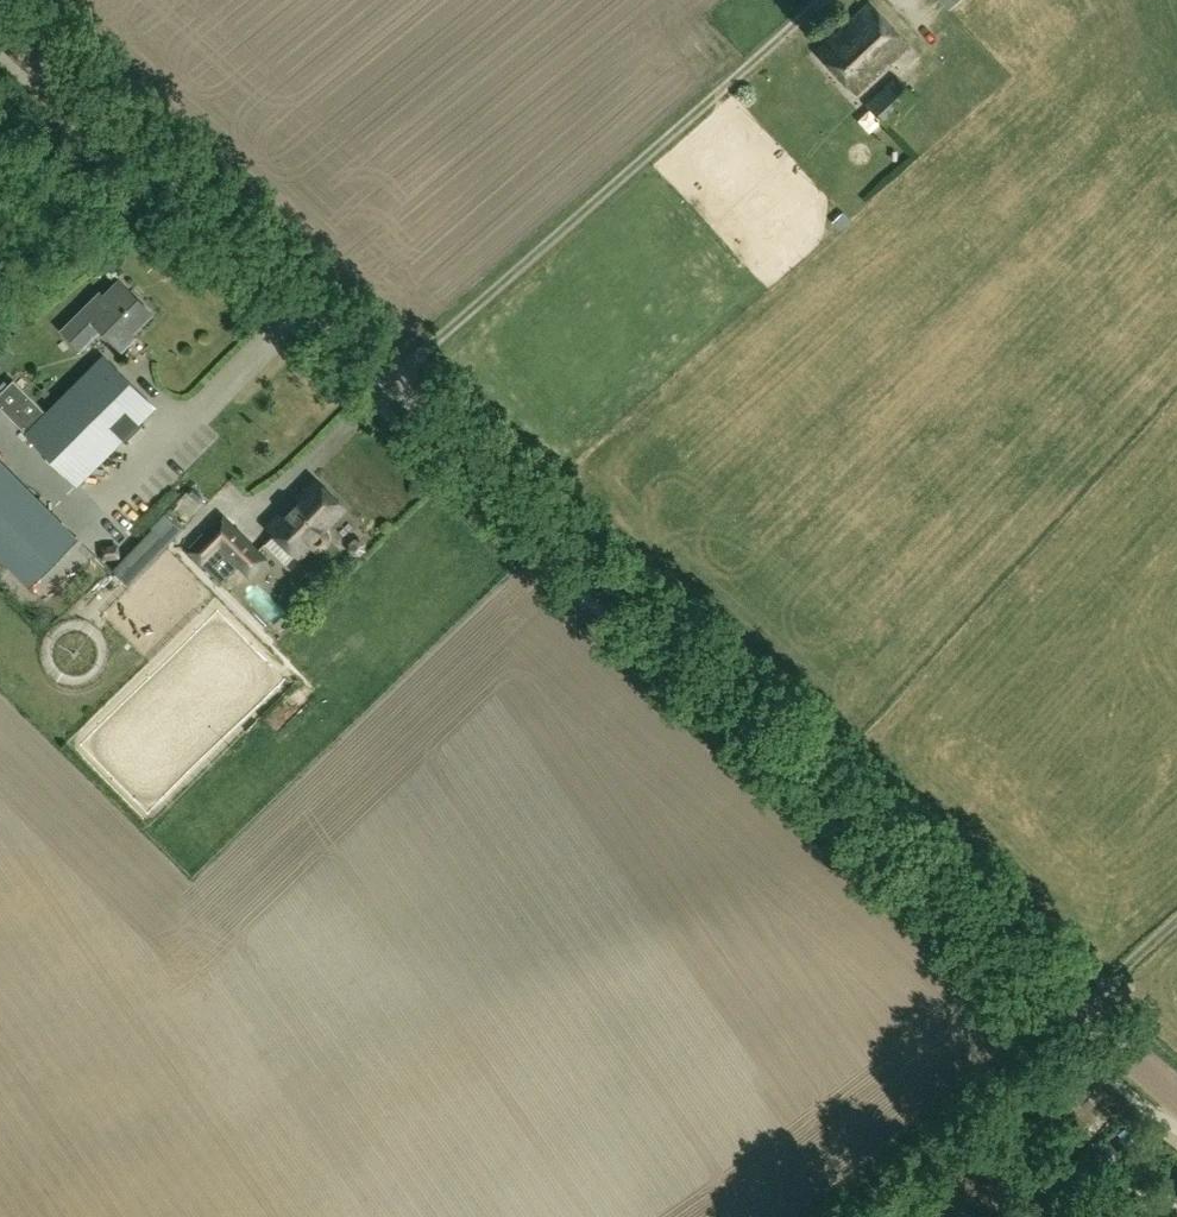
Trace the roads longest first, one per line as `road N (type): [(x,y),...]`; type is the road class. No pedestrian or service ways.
road 1 (tertiary): [(0,8),(380,371),(1176,1096)]

